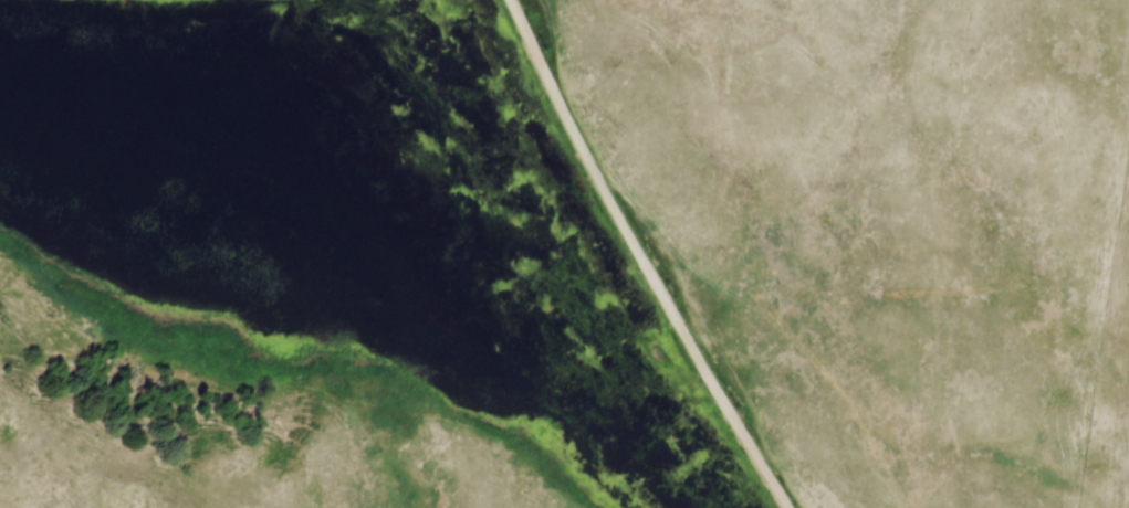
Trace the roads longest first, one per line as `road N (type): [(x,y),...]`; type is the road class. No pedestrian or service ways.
road 1 (residential): [(798,507),(618,219),(518,0)]

